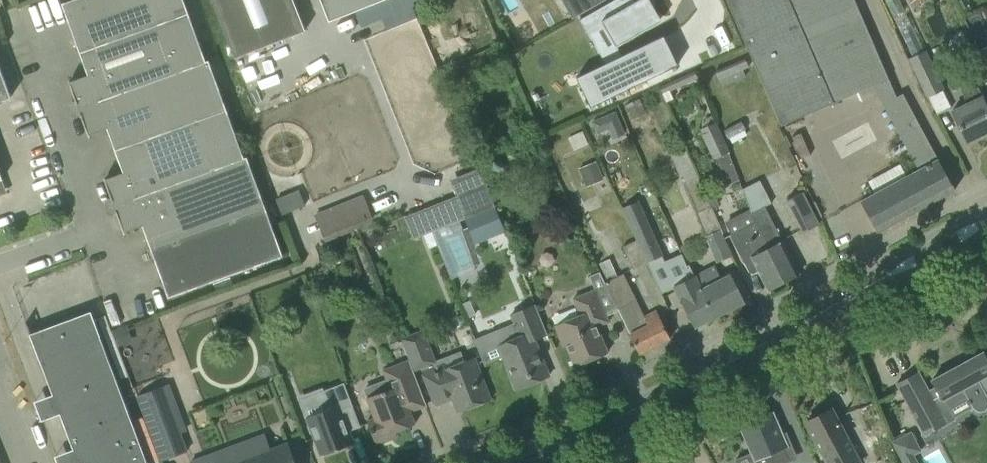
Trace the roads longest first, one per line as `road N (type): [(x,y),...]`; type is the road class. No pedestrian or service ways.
road 1 (tertiary): [(502,462),(652,402),(883,277)]
road 2 (tertiary): [(986,218),(909,249),(883,277)]
road 3 (tertiary): [(883,277),(925,269),(963,248),(986,223)]

